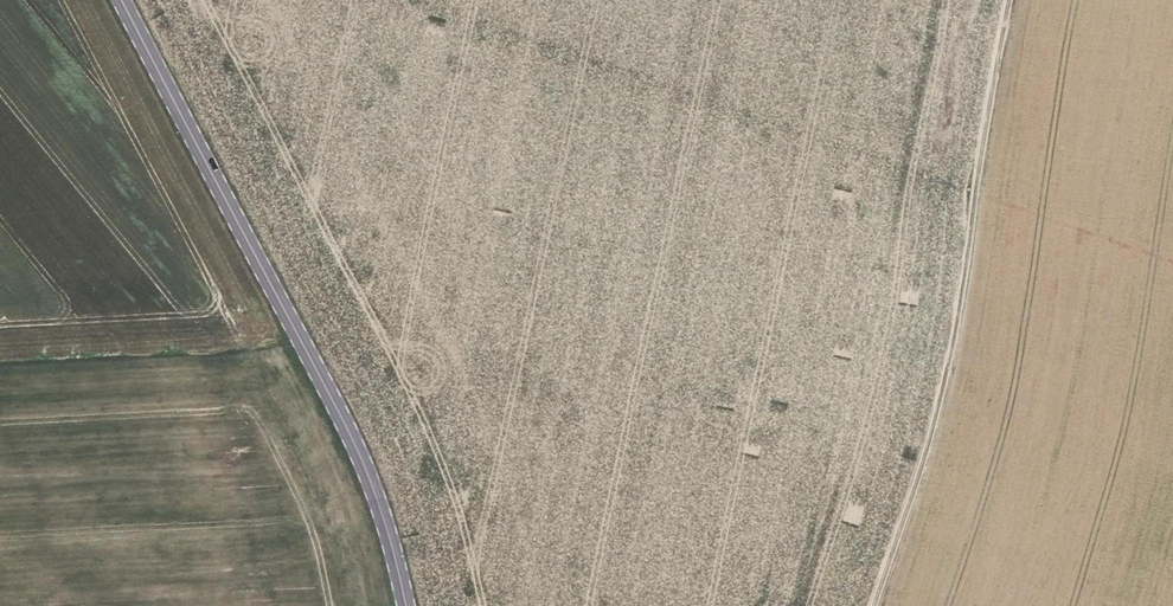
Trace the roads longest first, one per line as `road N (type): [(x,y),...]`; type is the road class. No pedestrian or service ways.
road 1 (secondary): [(405,605),(362,472),(122,0)]
road 2 (track): [(1010,0),(911,482),(871,605)]

